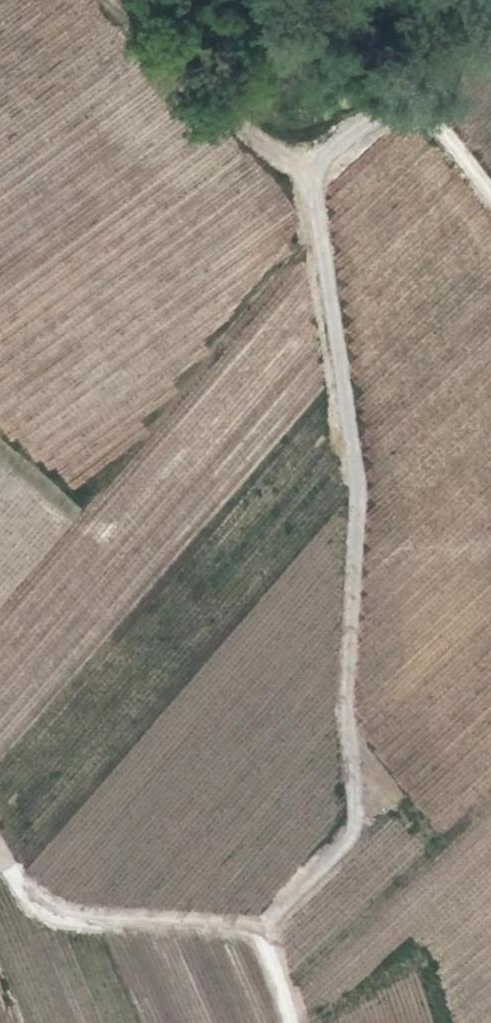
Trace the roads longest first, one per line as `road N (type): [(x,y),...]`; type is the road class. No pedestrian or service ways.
road 1 (track): [(297,164),(323,254),(357,469),(349,672),(354,820),(351,837),(261,937)]
road 2 (track): [(0,863),(29,903),(54,917),(253,930),(277,970),(291,1022)]
road 3 (track): [(297,164),(270,154),(106,0)]
road 4 (track): [(490,193),(425,116),(395,112),(323,161),(297,164)]

